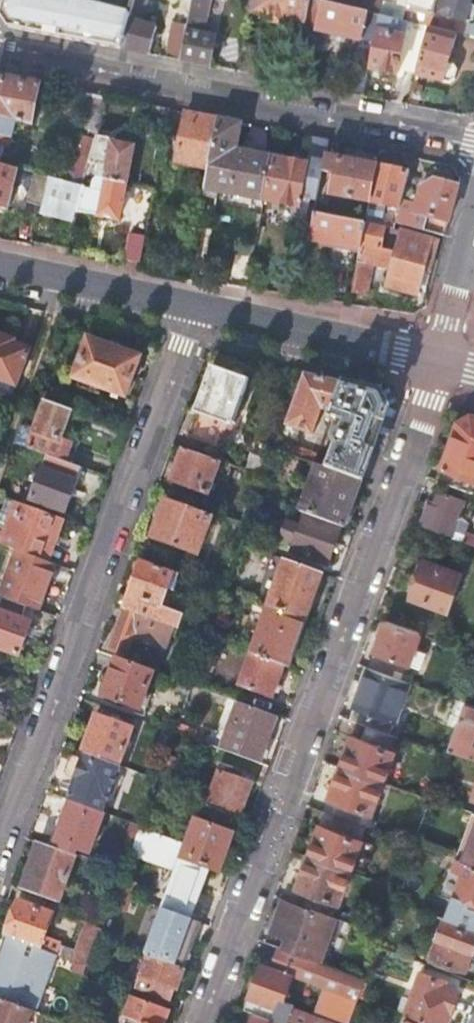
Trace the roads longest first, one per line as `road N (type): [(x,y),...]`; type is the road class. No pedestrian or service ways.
road 1 (residential): [(438,363),(200,1022)]
road 2 (residential): [(0,839),(195,307)]
road 3 (residential): [(473,145),(0,51)]
road 4 (secondary): [(195,307),(438,363)]
road 5 (secondary): [(0,265),(195,307)]
road 6 (residential): [(438,363),(473,214)]

